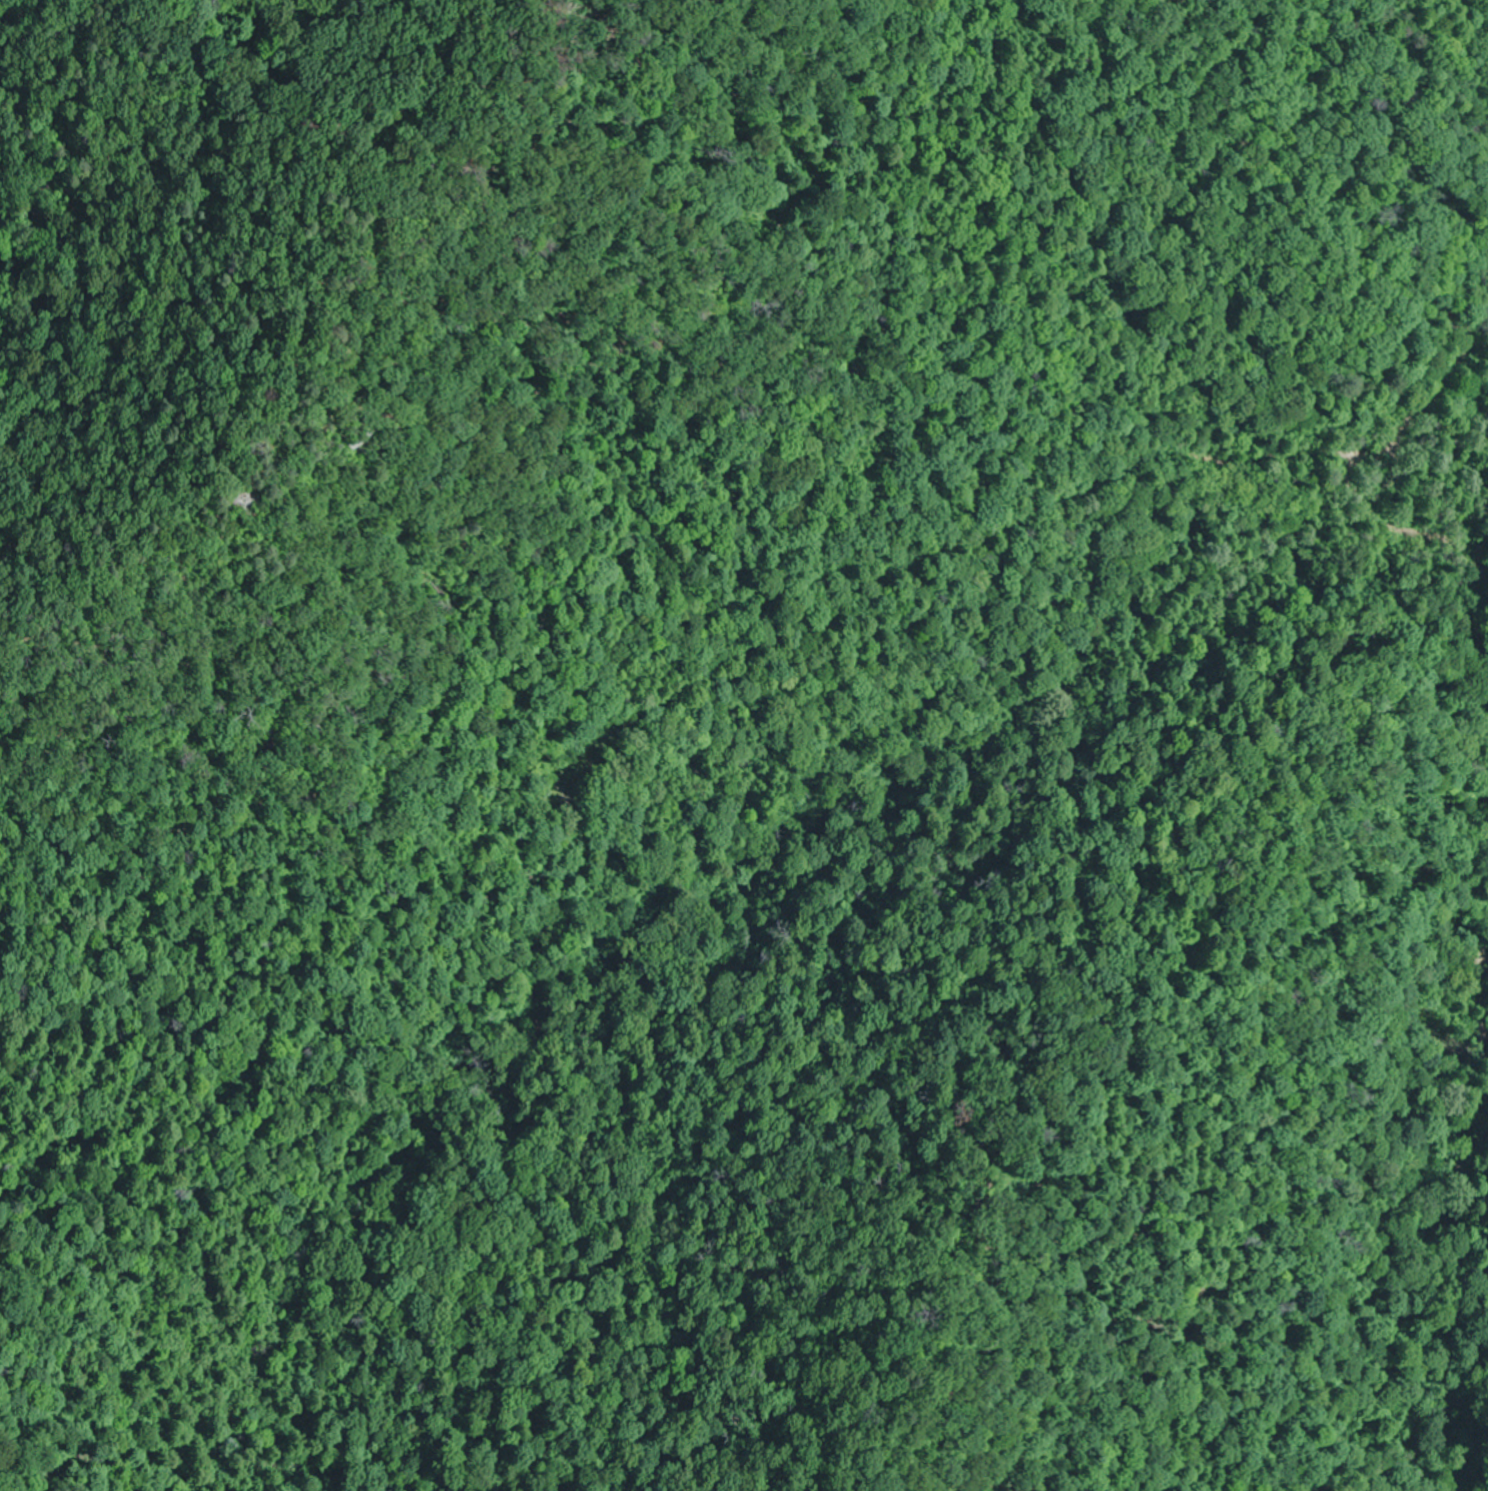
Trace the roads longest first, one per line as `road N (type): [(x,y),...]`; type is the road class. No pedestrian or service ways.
road 1 (residential): [(1365,464),(1398,442),(1454,372),(1487,296)]

